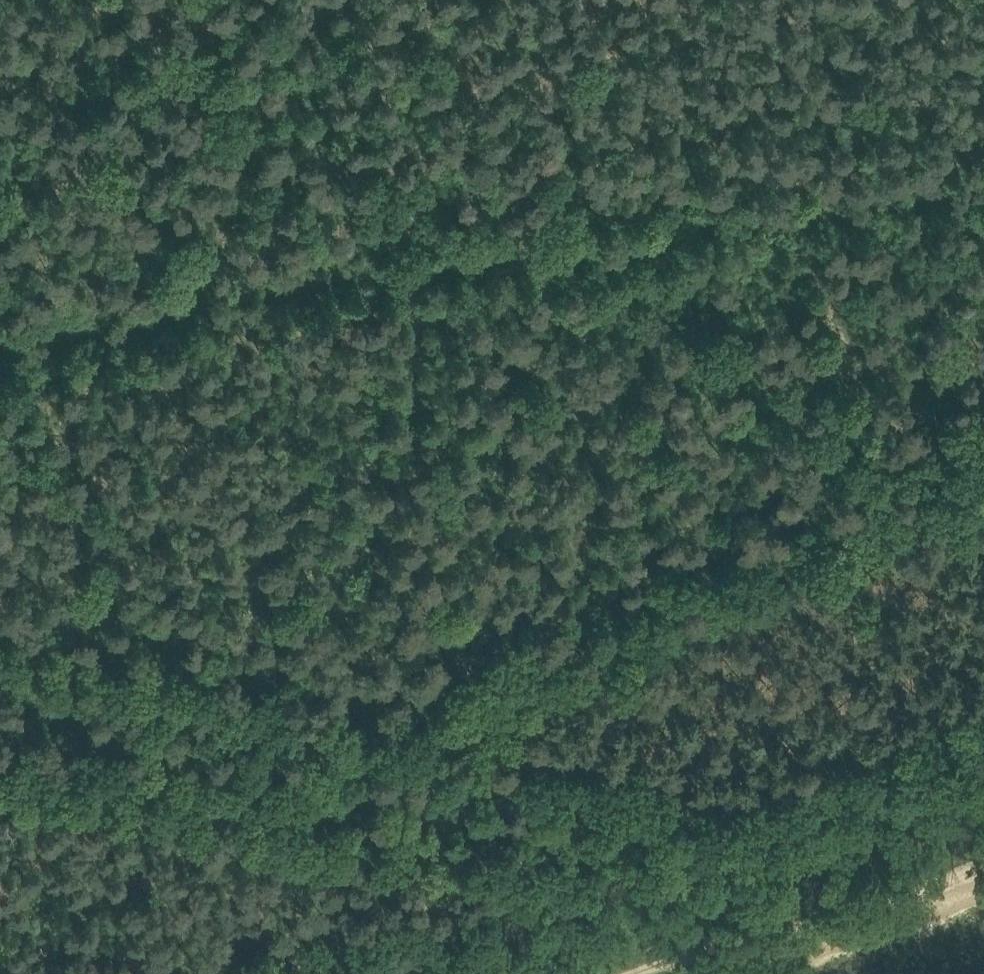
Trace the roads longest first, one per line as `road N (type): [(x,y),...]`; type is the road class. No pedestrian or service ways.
road 1 (track): [(0,763),(296,817),(443,747),(492,712),(983,454)]
road 2 (track): [(0,358),(419,275),(983,201)]
road 3 (track): [(482,0),(278,179),(213,252),(169,320)]
road 4 (track): [(983,867),(800,928),(623,973)]

